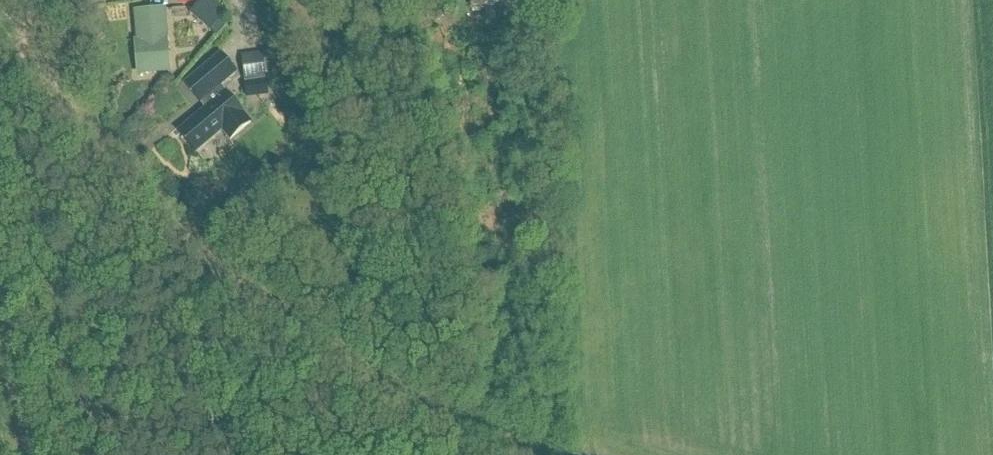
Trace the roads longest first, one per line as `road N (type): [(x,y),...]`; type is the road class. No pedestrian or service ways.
road 1 (unclassified): [(517,454),(377,388),(207,260),(132,186),(0,13)]
road 2 (track): [(315,0),(343,168)]
road 3 (unclassified): [(30,454),(0,330)]

